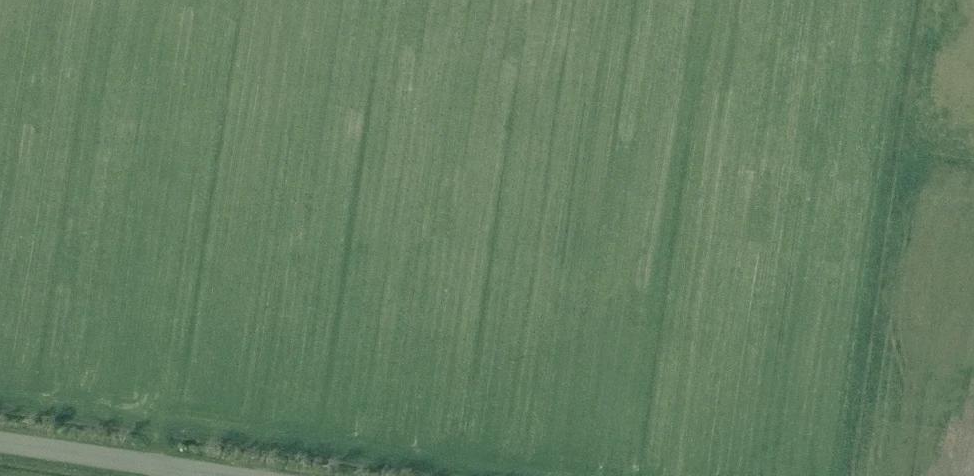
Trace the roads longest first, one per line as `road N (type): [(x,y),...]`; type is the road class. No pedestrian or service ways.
road 1 (unclassified): [(231,475),(0,441)]

